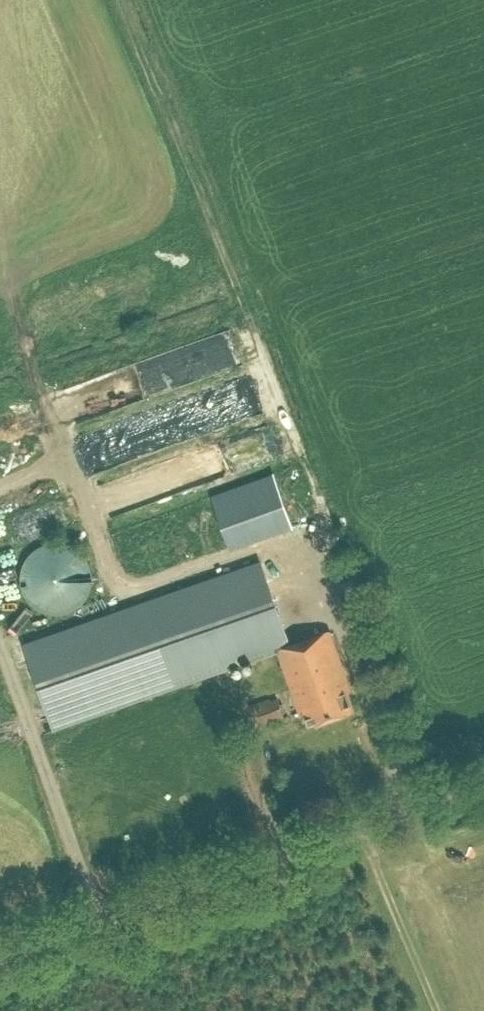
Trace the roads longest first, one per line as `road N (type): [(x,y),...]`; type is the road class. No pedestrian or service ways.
road 1 (track): [(126,591),(67,461),(77,449),(270,381),(119,0)]
road 2 (tertiary): [(0,955),(483,783)]

